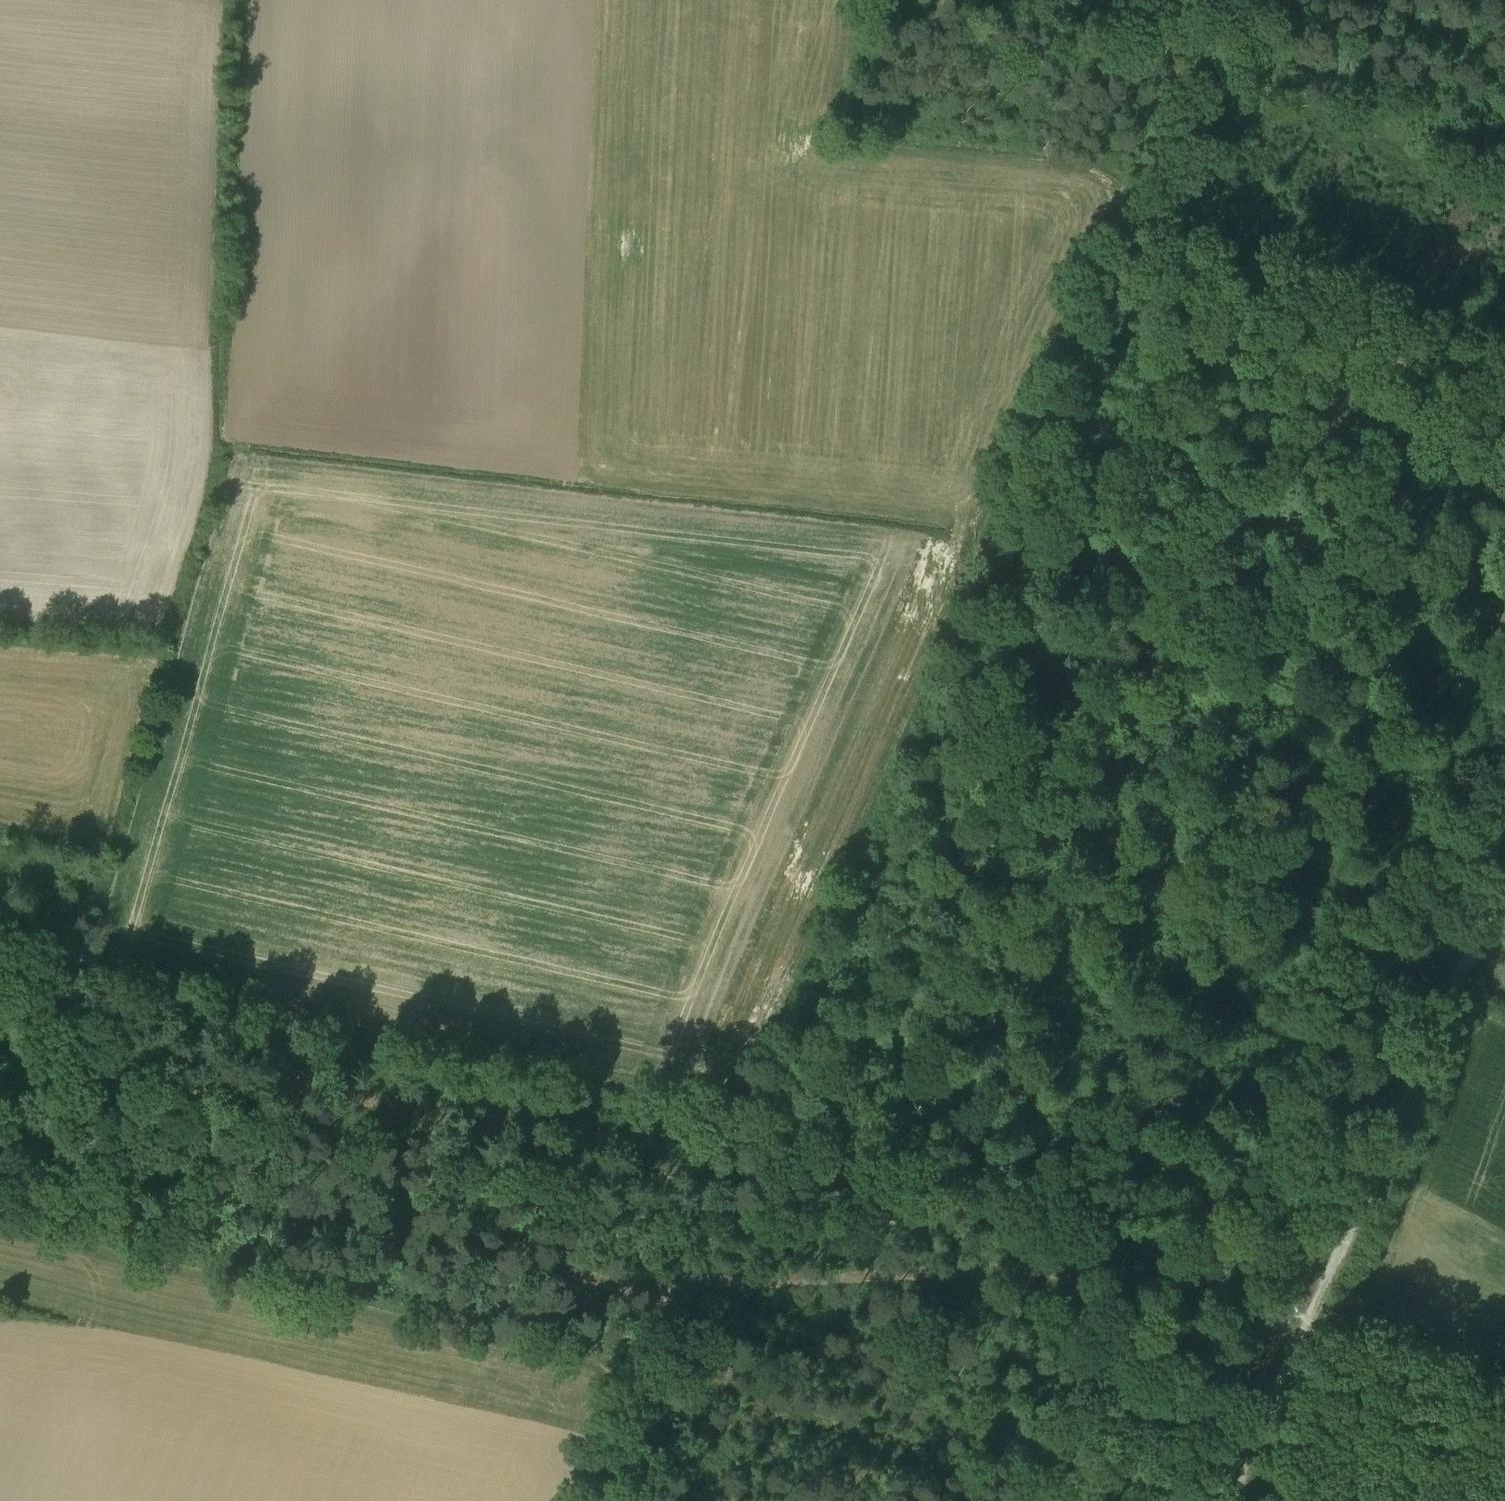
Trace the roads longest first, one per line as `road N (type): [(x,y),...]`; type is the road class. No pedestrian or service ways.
road 1 (track): [(1291,1366),(1206,1314),(1077,1281),(952,1271),(819,1293),(691,1282),(0,1138)]
road 2 (track): [(1291,1366),(1504,875)]
road 3 (track): [(1233,1500),(1291,1366)]

